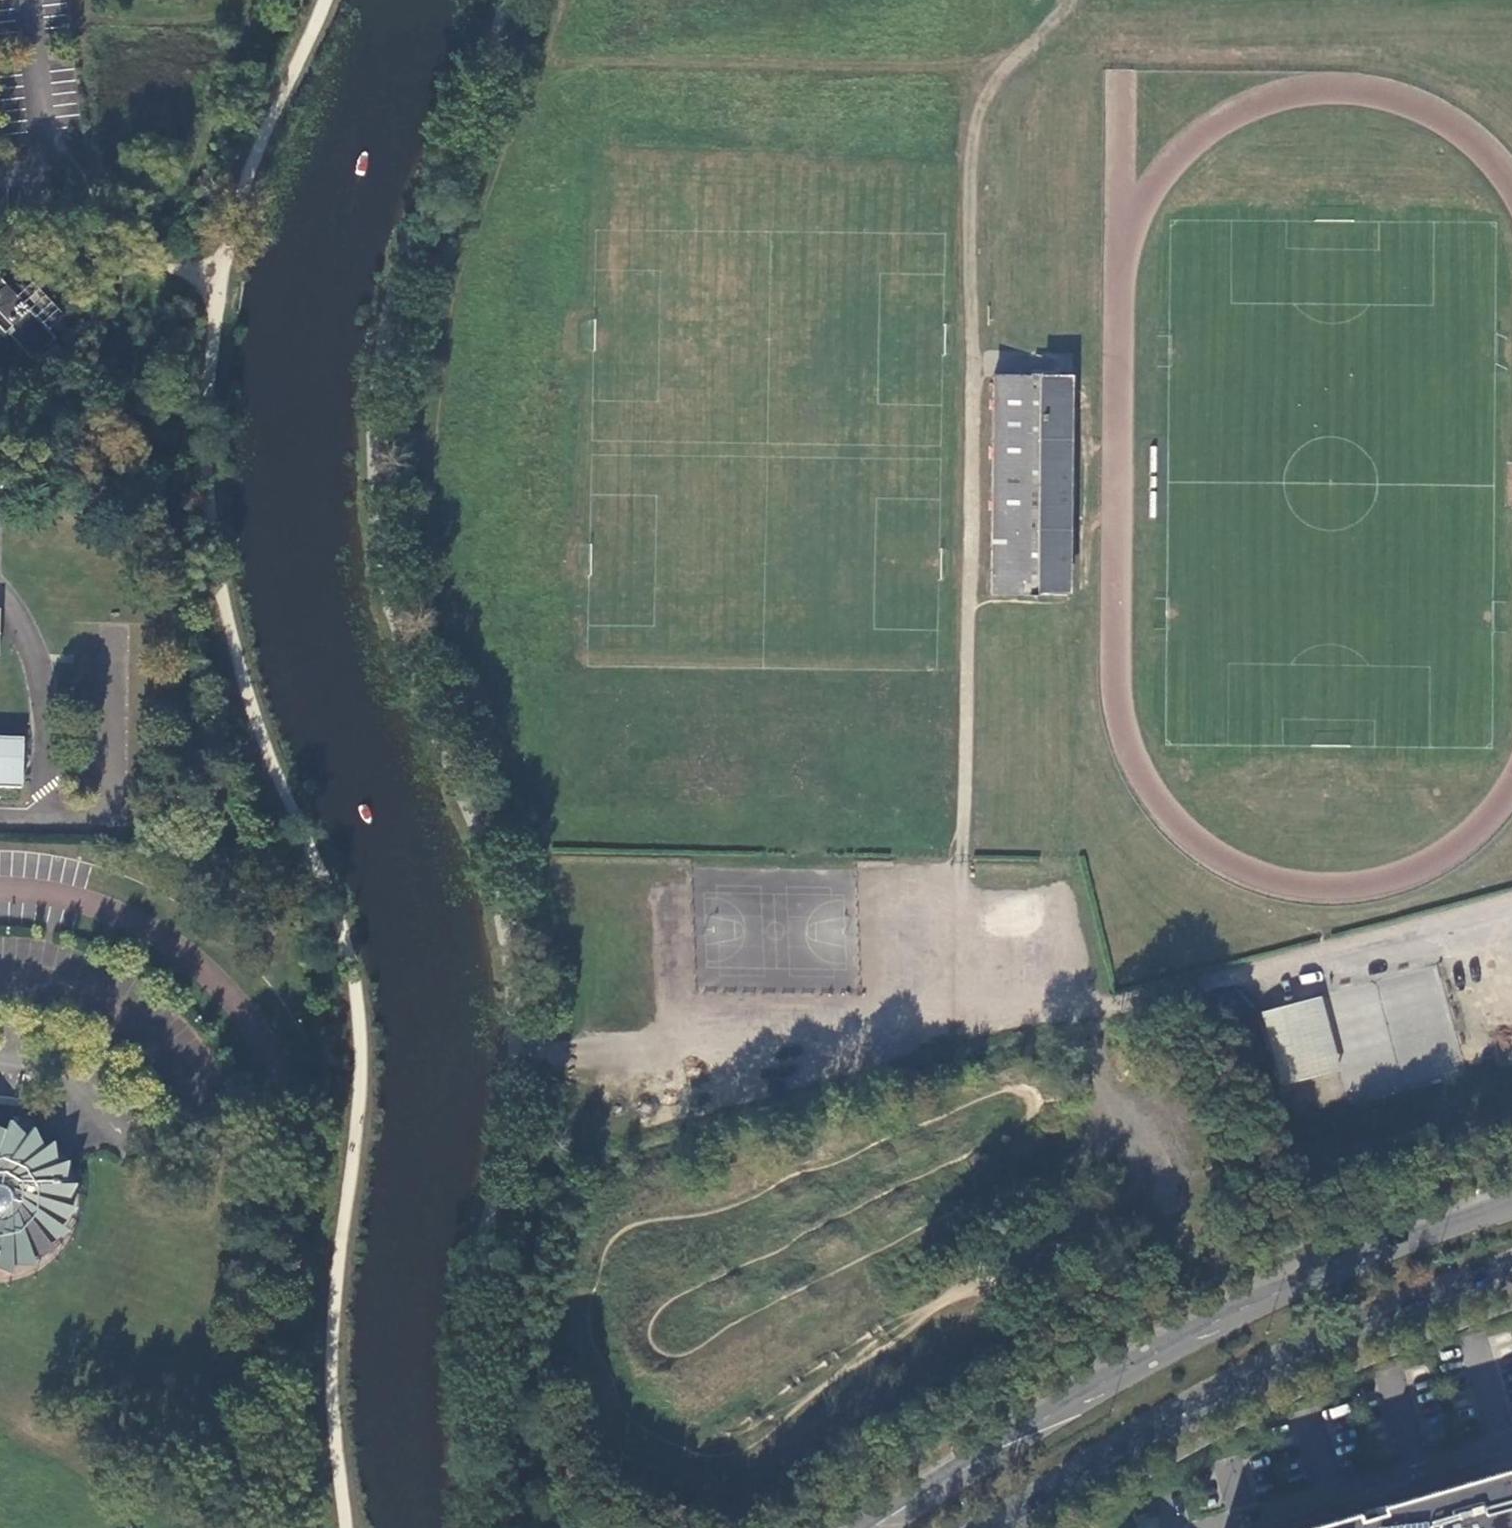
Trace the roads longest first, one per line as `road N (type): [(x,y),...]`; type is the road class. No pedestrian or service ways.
road 1 (track): [(963,860),(976,124),(1002,73),(1077,0)]
road 2 (primary): [(1511,1205),(1349,1264),(1196,1333),(864,1527)]
road 3 (primary): [(991,1527),(1222,1387),(1377,1316),(1511,1266)]
road 4 (residential): [(1511,1440),(1206,1527)]

